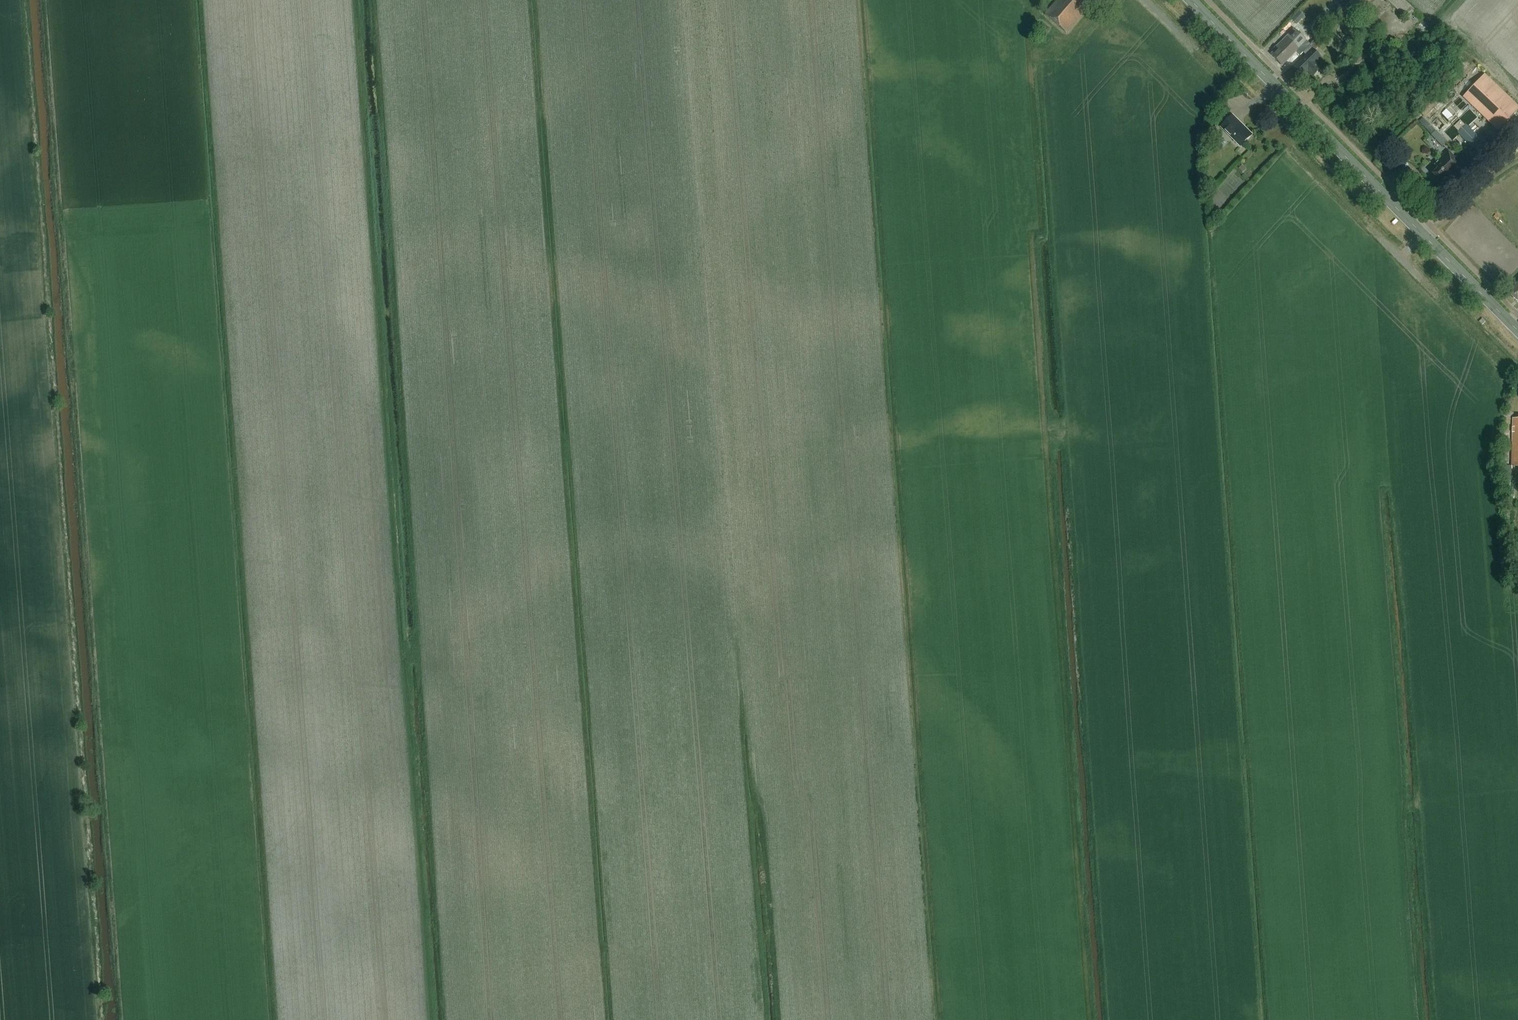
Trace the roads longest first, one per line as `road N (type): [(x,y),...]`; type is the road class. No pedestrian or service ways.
road 1 (tertiary): [(1517,331),(1190,0)]

